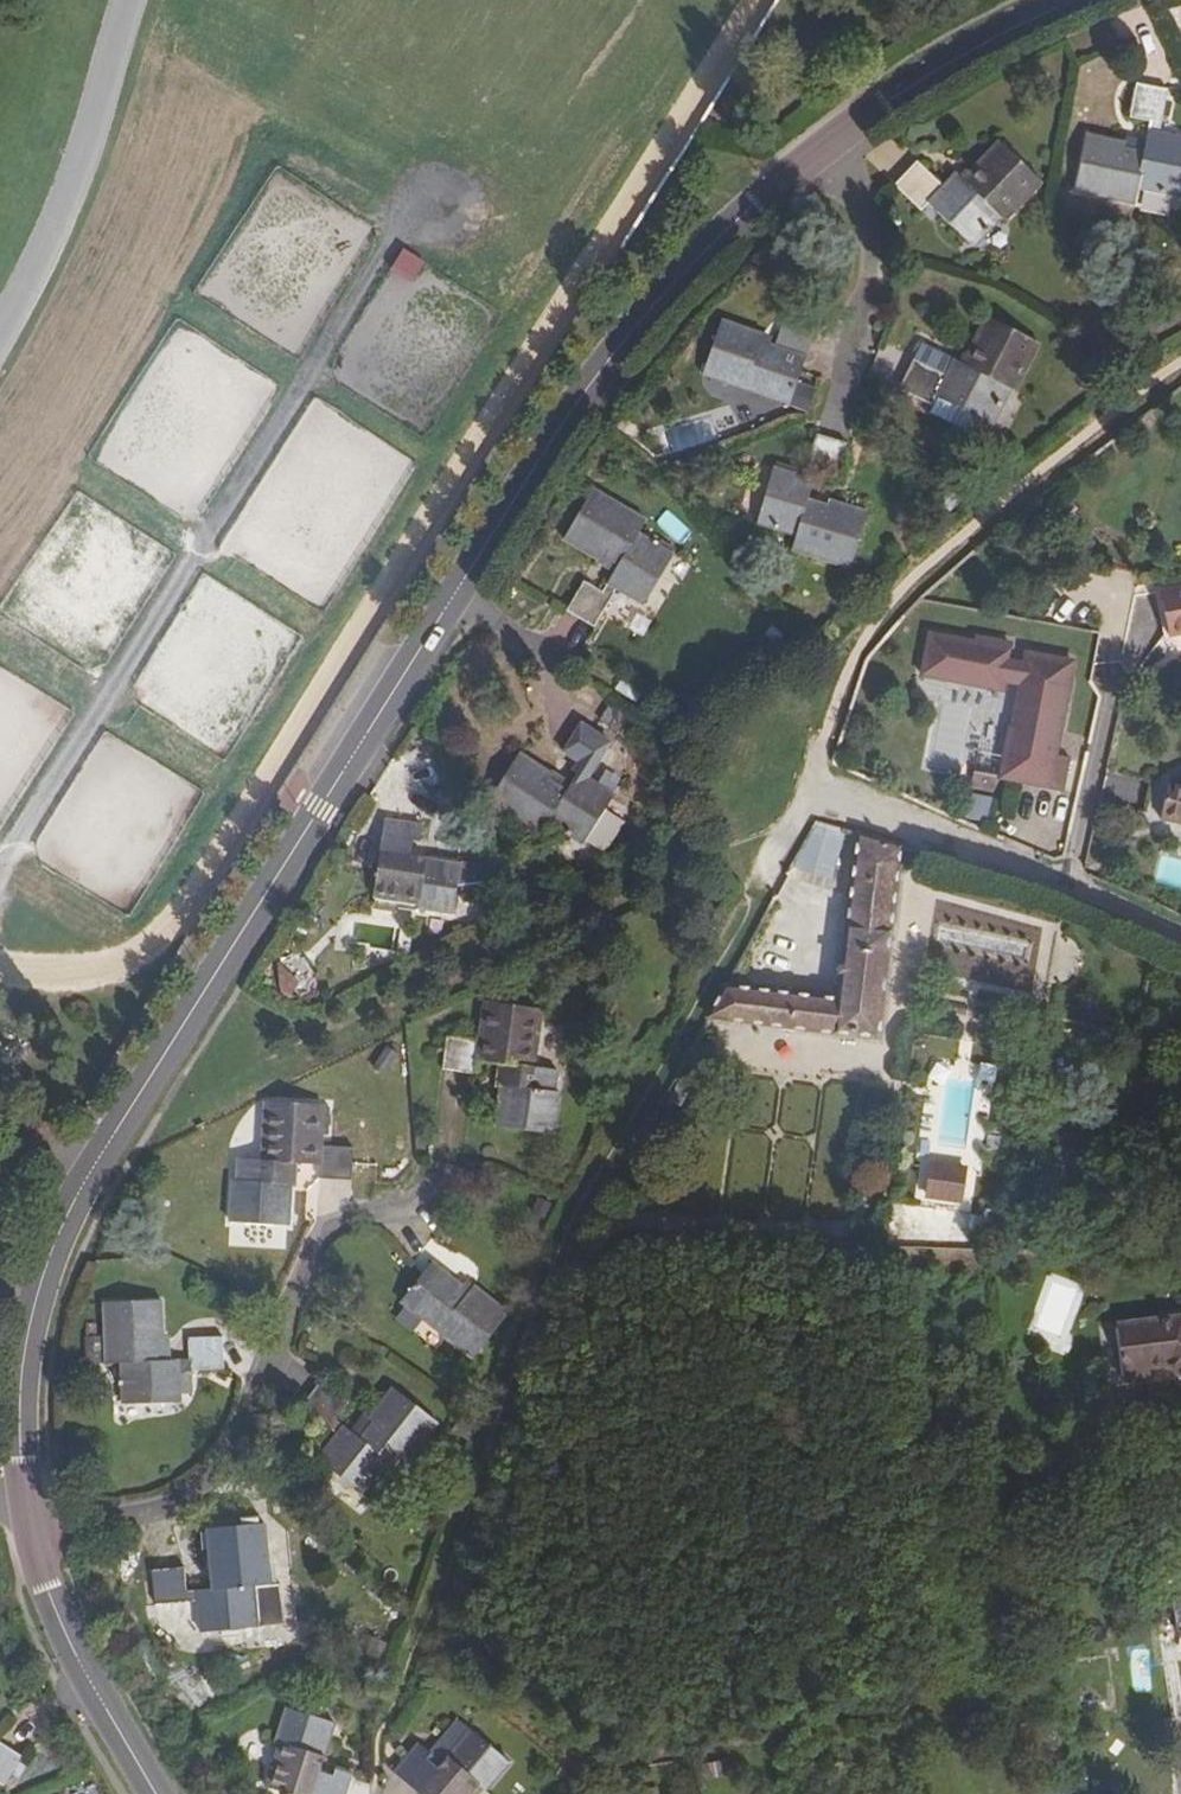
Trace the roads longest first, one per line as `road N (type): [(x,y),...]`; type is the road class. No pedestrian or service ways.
road 1 (track): [(0,986),(122,987),(167,942),(760,0)]
road 2 (tertiary): [(449,600),(117,1128),(44,1274),(16,1401),(30,1531)]
road 3 (tertiary): [(820,147),(752,205),(646,317),(570,413),(449,600)]
road 4 (residential): [(413,1196),(320,1232),(298,1266),(222,1465),(193,1495),(157,1511),(30,1531)]
road 5 (tertiary): [(1079,0),(1009,29),(820,147)]
road 6 (tertiary): [(30,1531),(61,1626),(158,1793)]
road 7 (unclassified): [(1069,886),(816,783)]
road 8 (unclassified): [(820,147),(861,216),(864,262),(844,367)]
road 9 (residential): [(1069,886),(1111,687)]
road 10 (unclassified): [(1180,937),(1069,886)]

